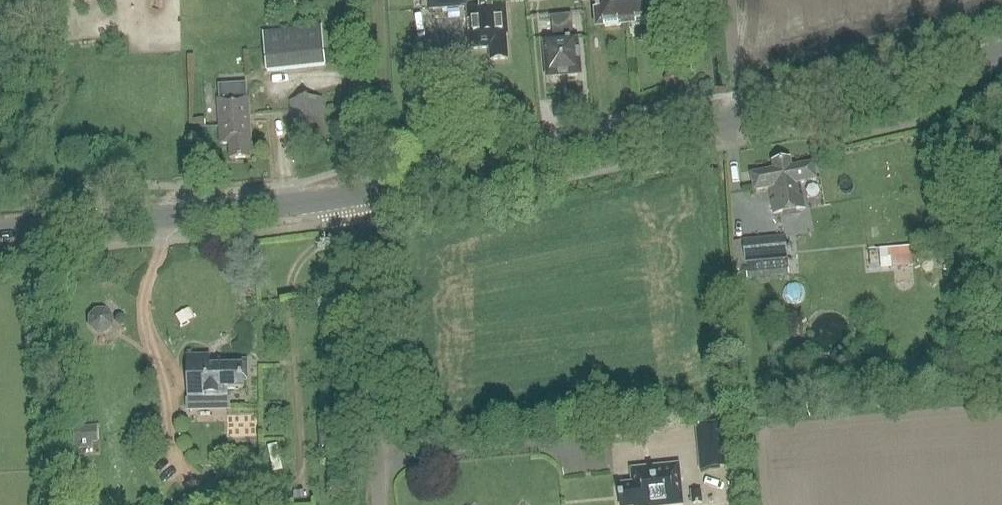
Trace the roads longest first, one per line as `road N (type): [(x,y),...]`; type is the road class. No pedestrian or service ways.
road 1 (secondary): [(361,192),(793,105),(1001,50)]
road 2 (secondary): [(0,231),(361,192)]
road 3 (unclassified): [(383,504),(361,192)]
road 4 (track): [(363,217),(307,255),(292,278),(301,485)]
road 5 (track): [(347,0),(356,162)]

